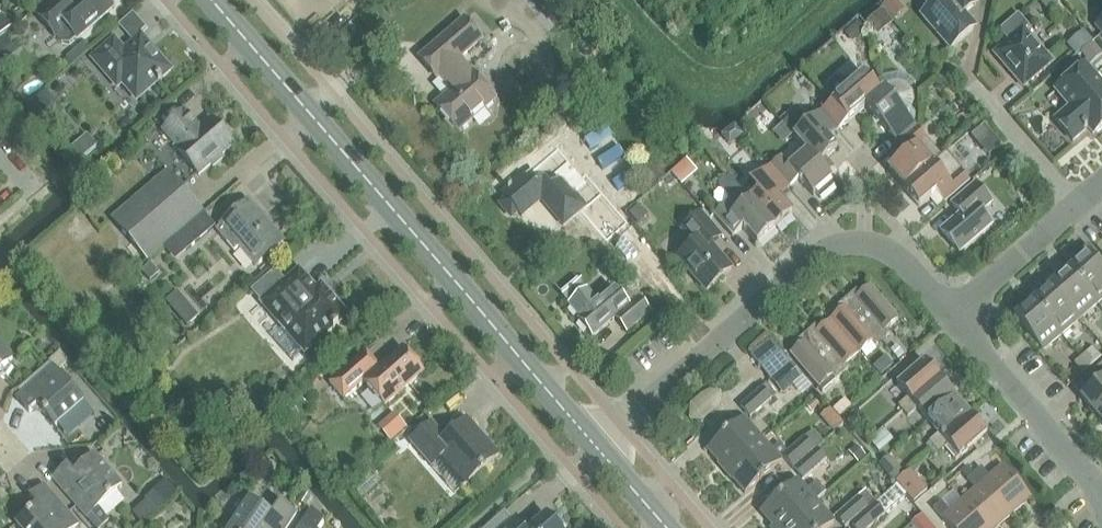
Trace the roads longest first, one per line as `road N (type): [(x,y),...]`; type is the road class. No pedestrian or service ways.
road 1 (tertiary): [(600,452),(214,0)]
road 2 (residential): [(600,452),(837,245),(869,245),(896,256),(956,312)]
road 3 (residential): [(1101,504),(956,312)]
road 4 (residential): [(1101,183),(956,312)]

